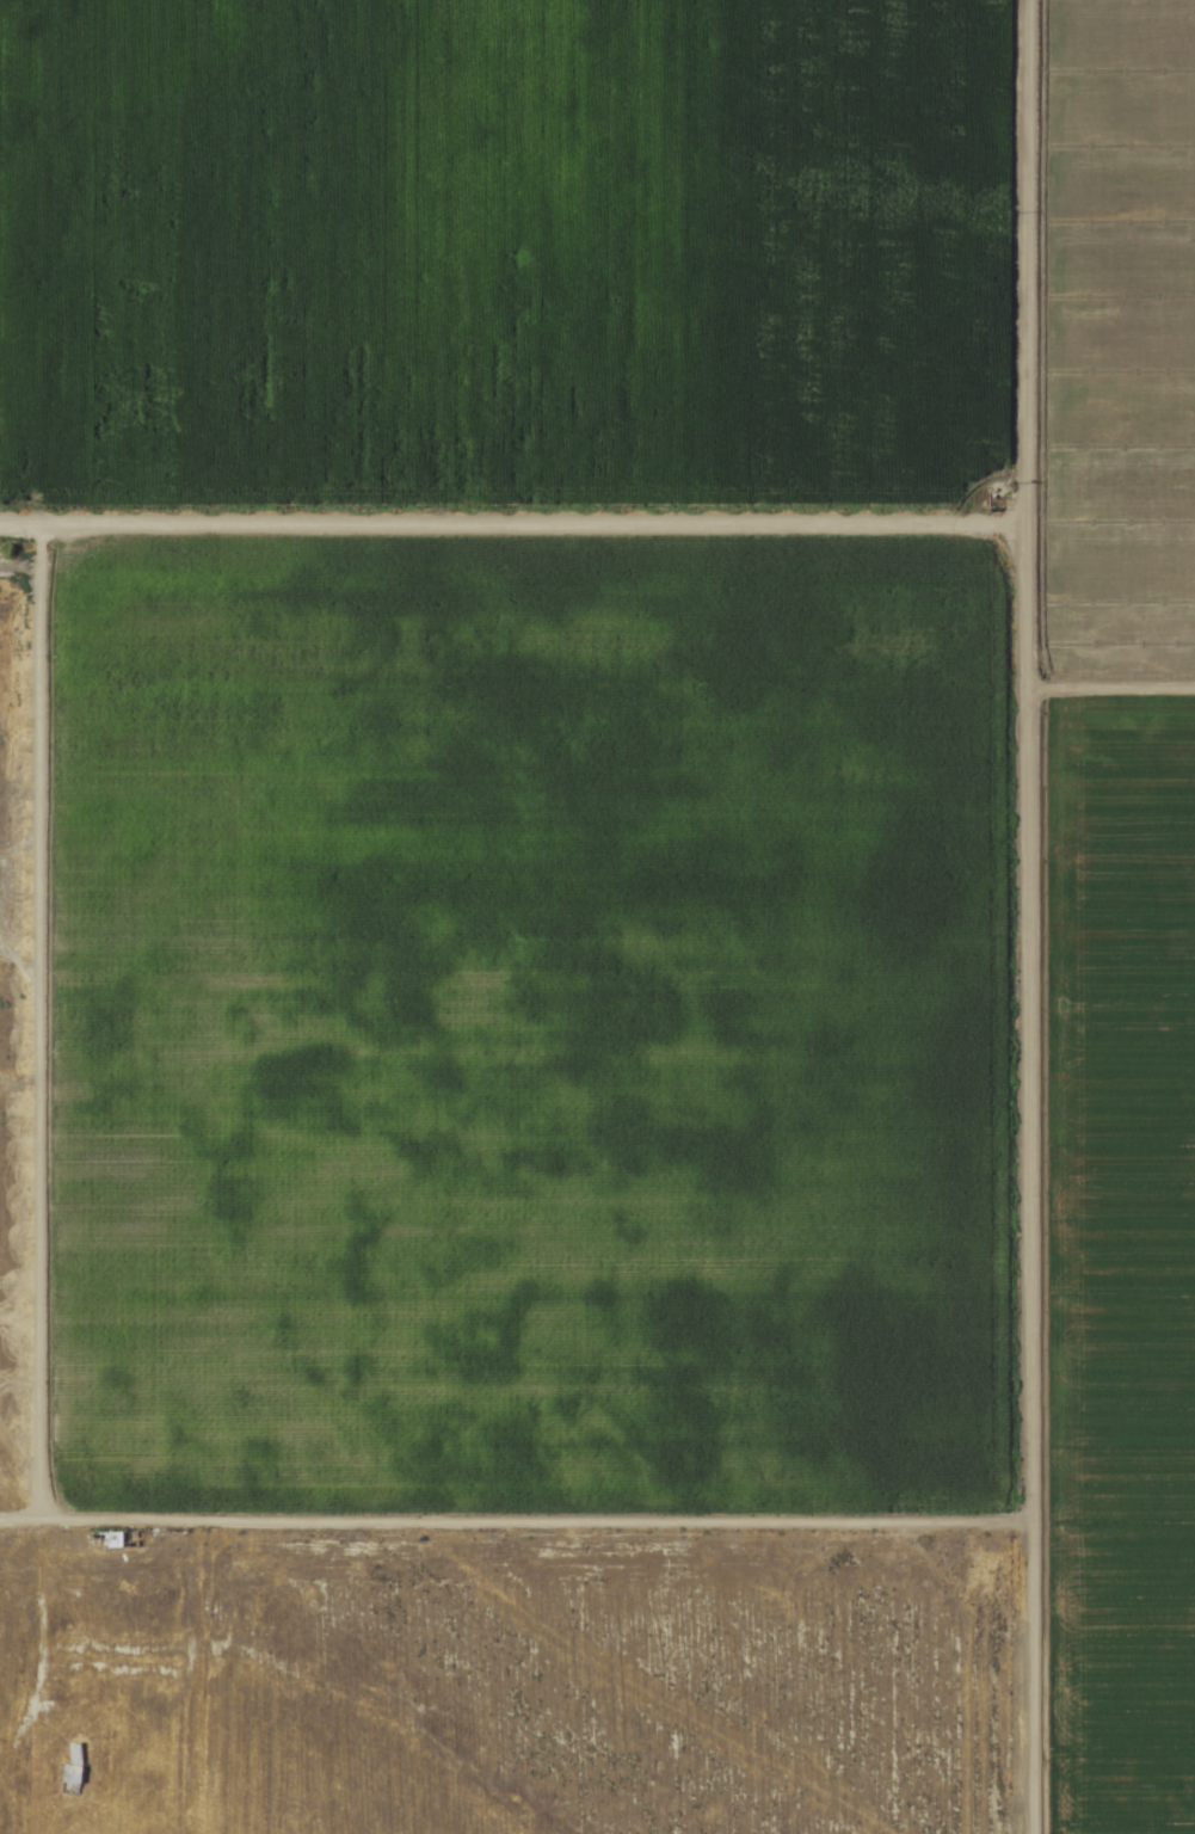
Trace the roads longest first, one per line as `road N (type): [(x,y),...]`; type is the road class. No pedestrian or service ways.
road 1 (residential): [(1026,1833),(1035,0)]

